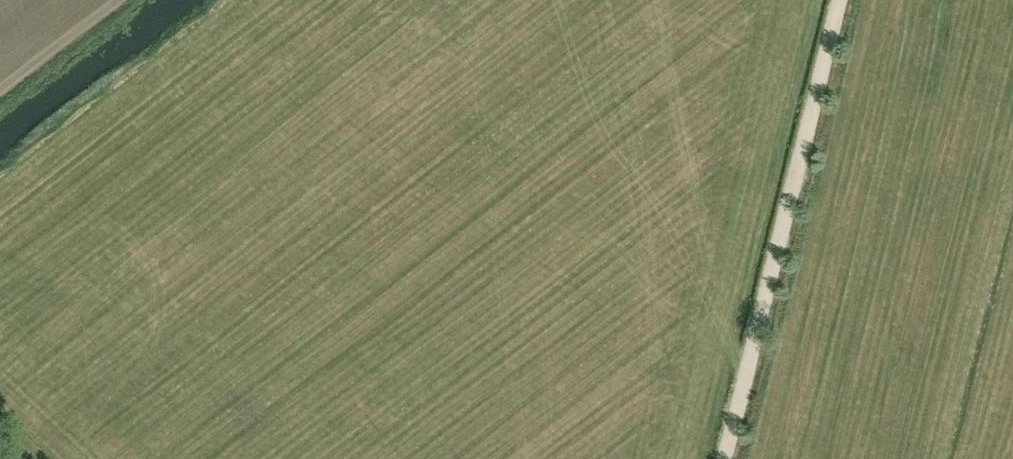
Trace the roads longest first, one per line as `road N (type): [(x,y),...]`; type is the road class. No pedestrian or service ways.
road 1 (track): [(727,458),(842,0)]

